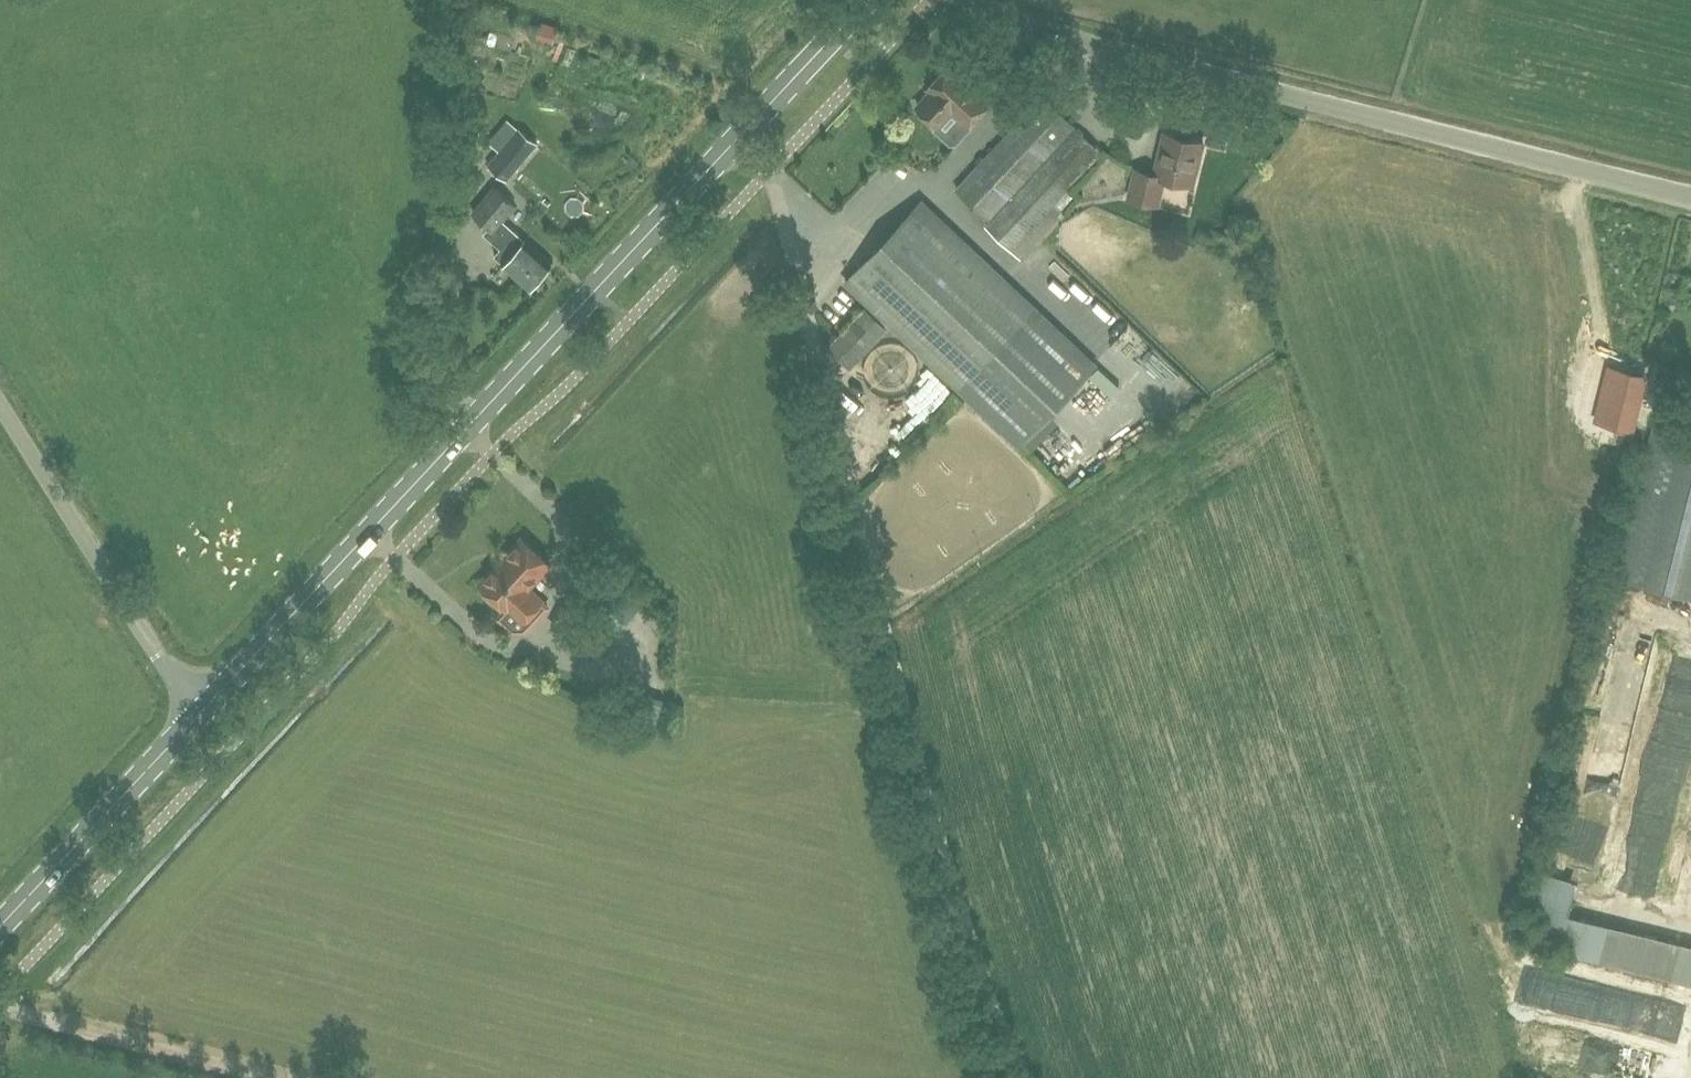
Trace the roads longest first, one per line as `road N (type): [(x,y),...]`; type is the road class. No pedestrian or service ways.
road 1 (secondary): [(196,711),(870,0)]
road 2 (unclassified): [(1690,198),(1041,36),(969,0)]
road 3 (unclassified): [(196,711),(0,403)]
road 4 (track): [(0,1006),(287,1077)]
road 5 (secondary): [(0,928),(196,711)]

